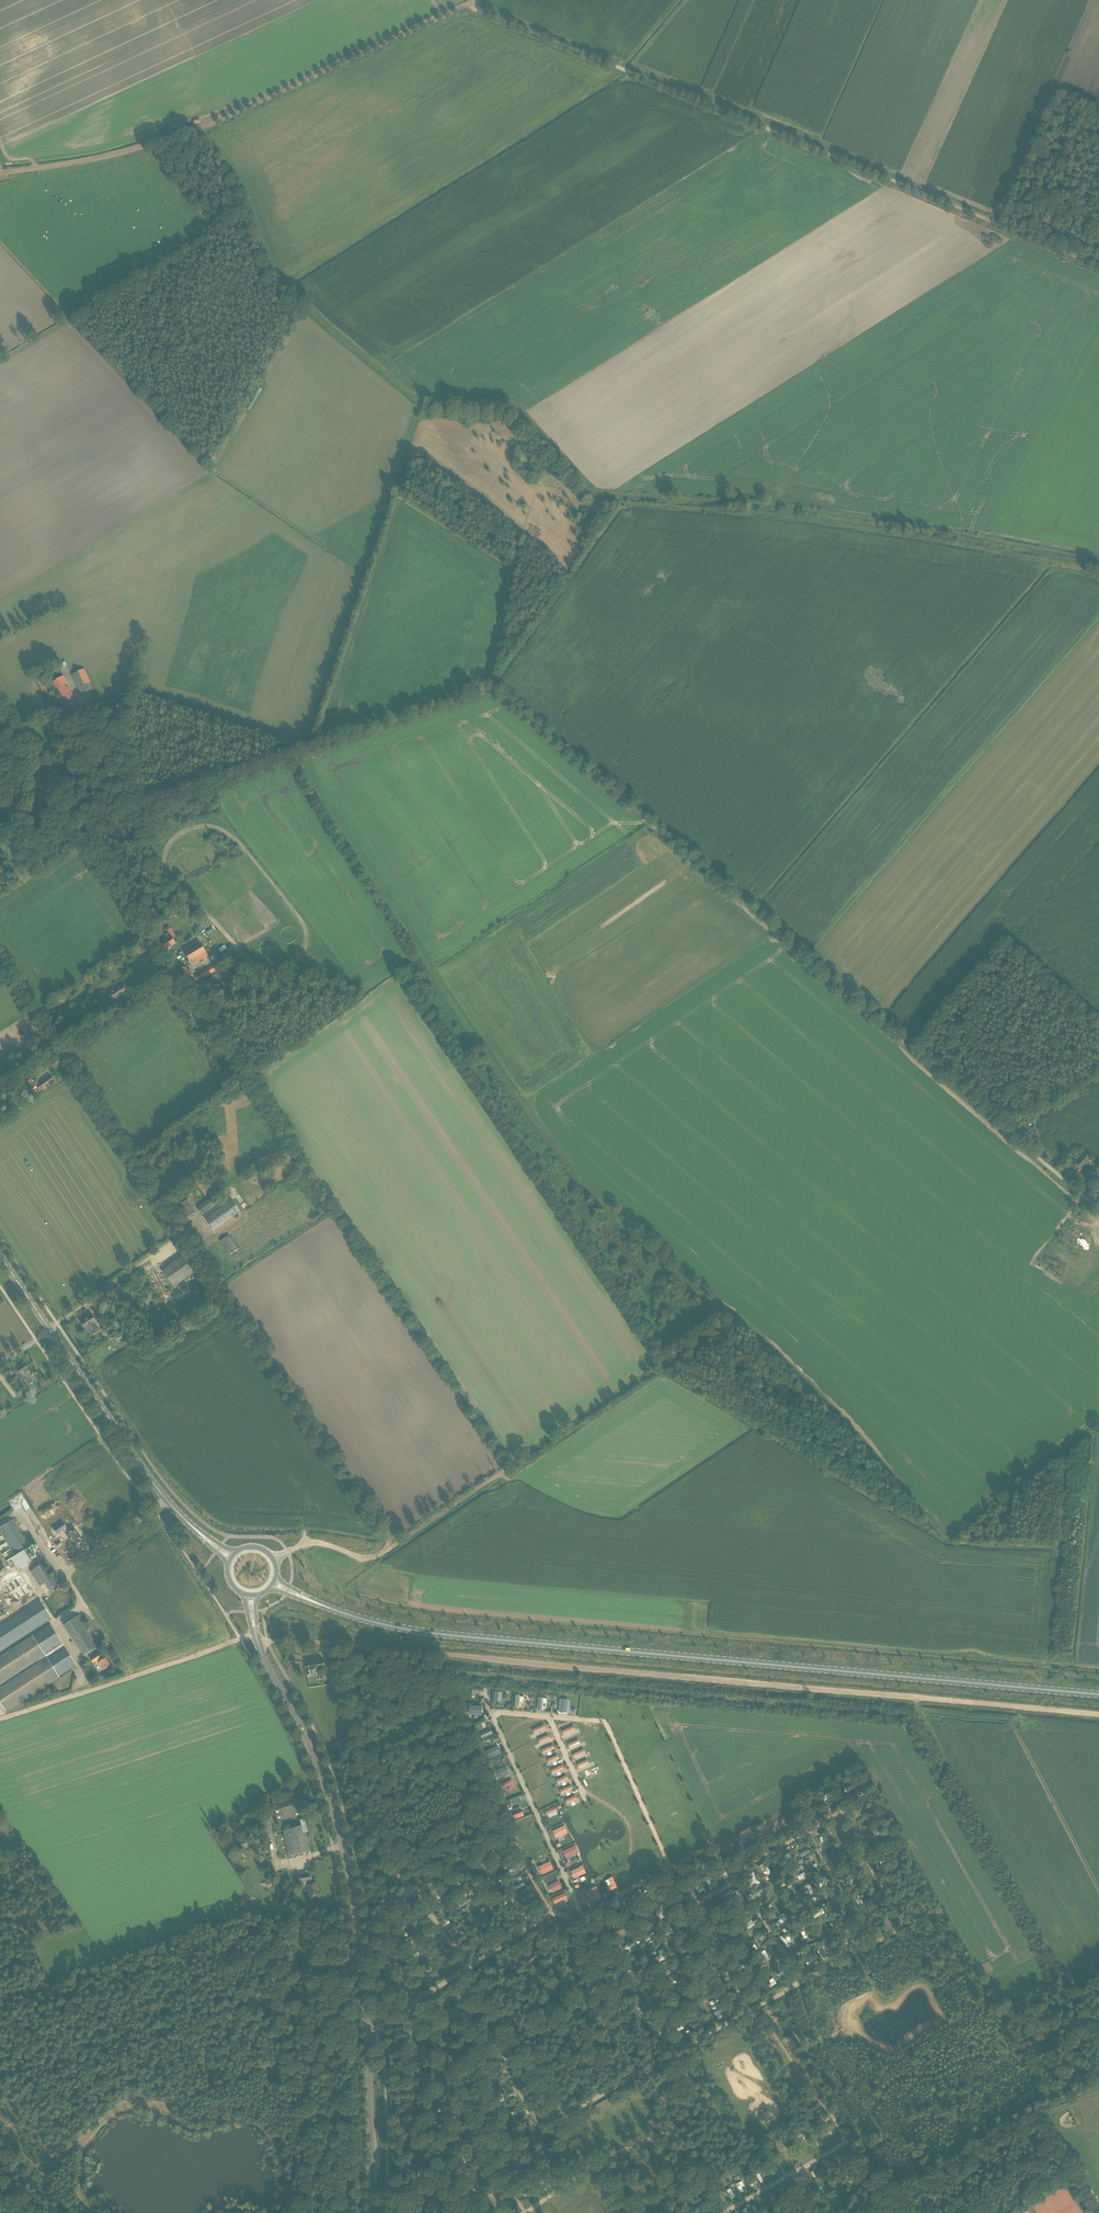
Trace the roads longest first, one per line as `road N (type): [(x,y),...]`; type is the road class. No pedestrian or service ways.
road 1 (track): [(709,1304),(589,1195),(543,1136),(320,806),(299,756),(487,691),(527,521),(551,474),(588,504),(668,507),(674,498)]
road 2 (track): [(1098,1715),(240,1640)]
road 3 (track): [(378,1555),(379,1567),(352,1590),(403,1604),(1098,1668)]
road 4 (secondary): [(1098,1694),(451,1635),(327,1607)]
road 5 (unclassified): [(1098,265),(467,5)]
road 6 (track): [(674,498),(597,492),(513,405),(416,396),(275,268),(247,192),(199,129)]
road 7 (secondary): [(371,2212),(367,2033),(351,1885),(322,1778),(257,1638)]
road 8 (track): [(487,691),(914,1051)]
road 9 (track): [(709,1304),(663,1337),(663,1364),(385,1552),(360,1558),(312,1542),(287,1552)]
road 10 (track): [(0,1091),(177,973),(57,799),(32,804),(0,839)]
road 11 (track): [(674,498),(784,507),(1098,562)]
road 12 (secondary): [(200,1534),(150,1478),(0,1256)]
road 13 (track): [(473,0),(199,129)]
road 14 (track): [(844,2143),(895,2082),(1043,2044),(1024,1993)]
road 15 (track): [(240,1640),(0,1718)]
road 16 (unclassified): [(1098,1209),(914,1051)]
road 17 (track): [(299,756),(133,814),(87,840)]
road 18 (track): [(199,129),(109,155),(0,174)]
road 19 (track): [(183,1233),(33,1342)]

